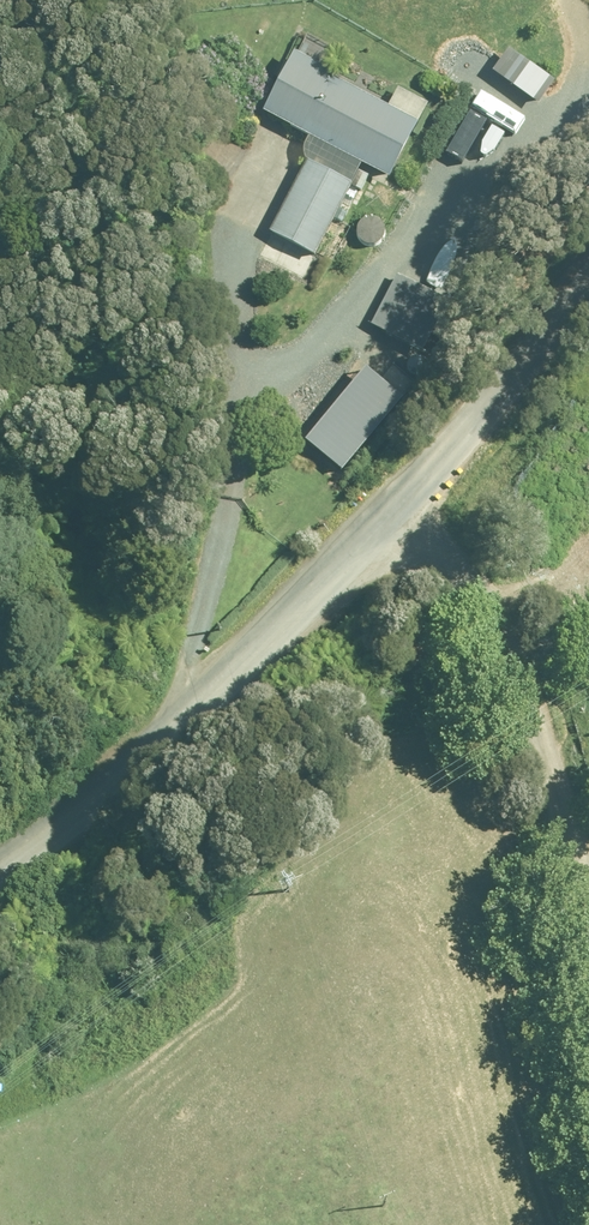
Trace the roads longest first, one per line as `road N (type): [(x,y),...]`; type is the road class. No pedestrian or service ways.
road 1 (tertiary): [(0,877),(137,774),(432,513)]
road 2 (residential): [(432,513),(588,891)]
road 3 (tertiary): [(432,513),(588,327)]

